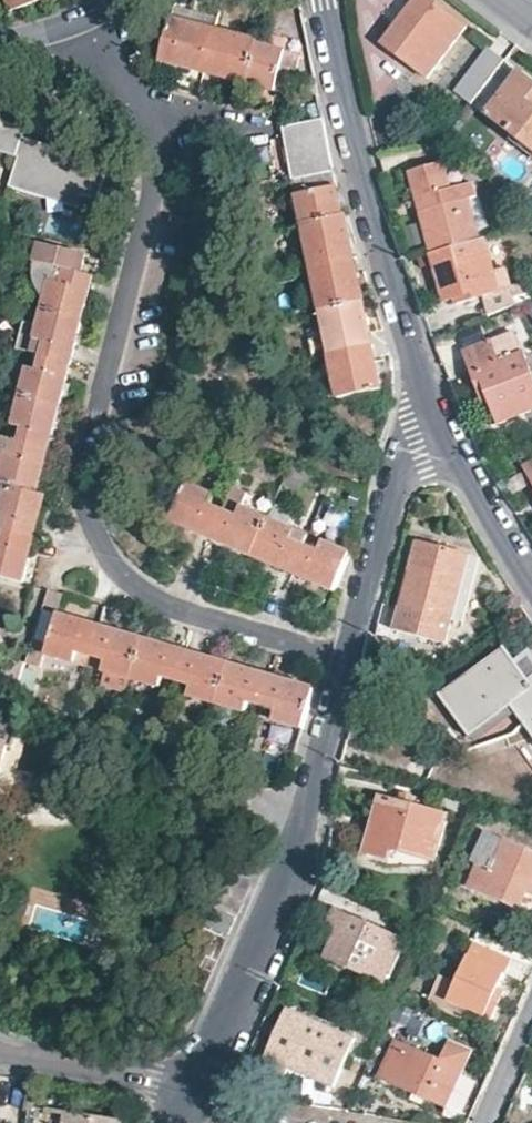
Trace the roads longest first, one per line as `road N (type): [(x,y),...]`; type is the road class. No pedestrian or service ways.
road 1 (residential): [(75,24),(119,79),(169,118),(83,456),(96,528),(113,559),(146,591),(350,658)]
road 2 (residential): [(350,658),(298,849),(189,1098)]
road 3 (residential): [(322,0),(438,415)]
road 4 (residential): [(438,415),(409,444),(350,658)]
road 5 (residential): [(0,1048),(189,1098)]
road 6 (residential): [(438,415),(531,574)]

